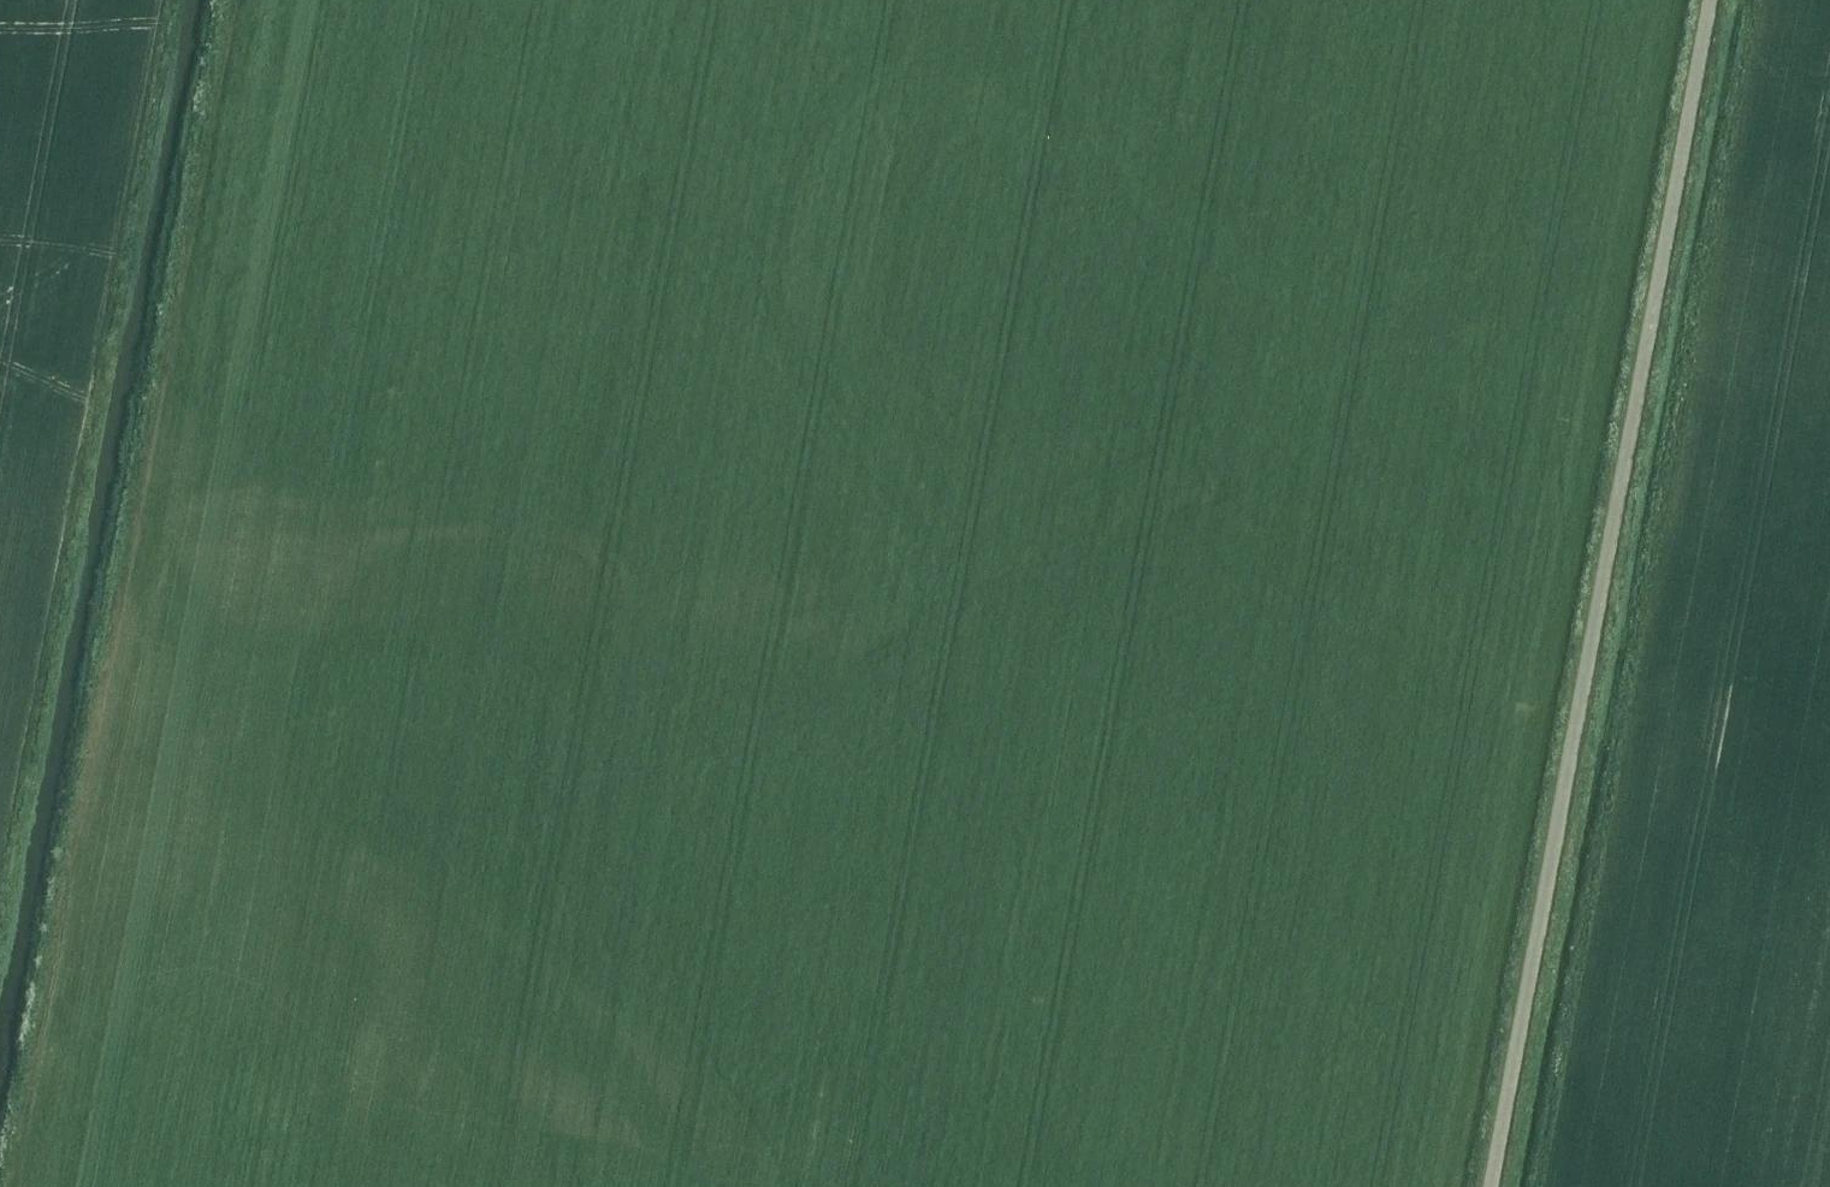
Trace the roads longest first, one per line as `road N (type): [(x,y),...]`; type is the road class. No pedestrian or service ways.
road 1 (unclassified): [(1494,1186),(1570,816),(1714,0)]

